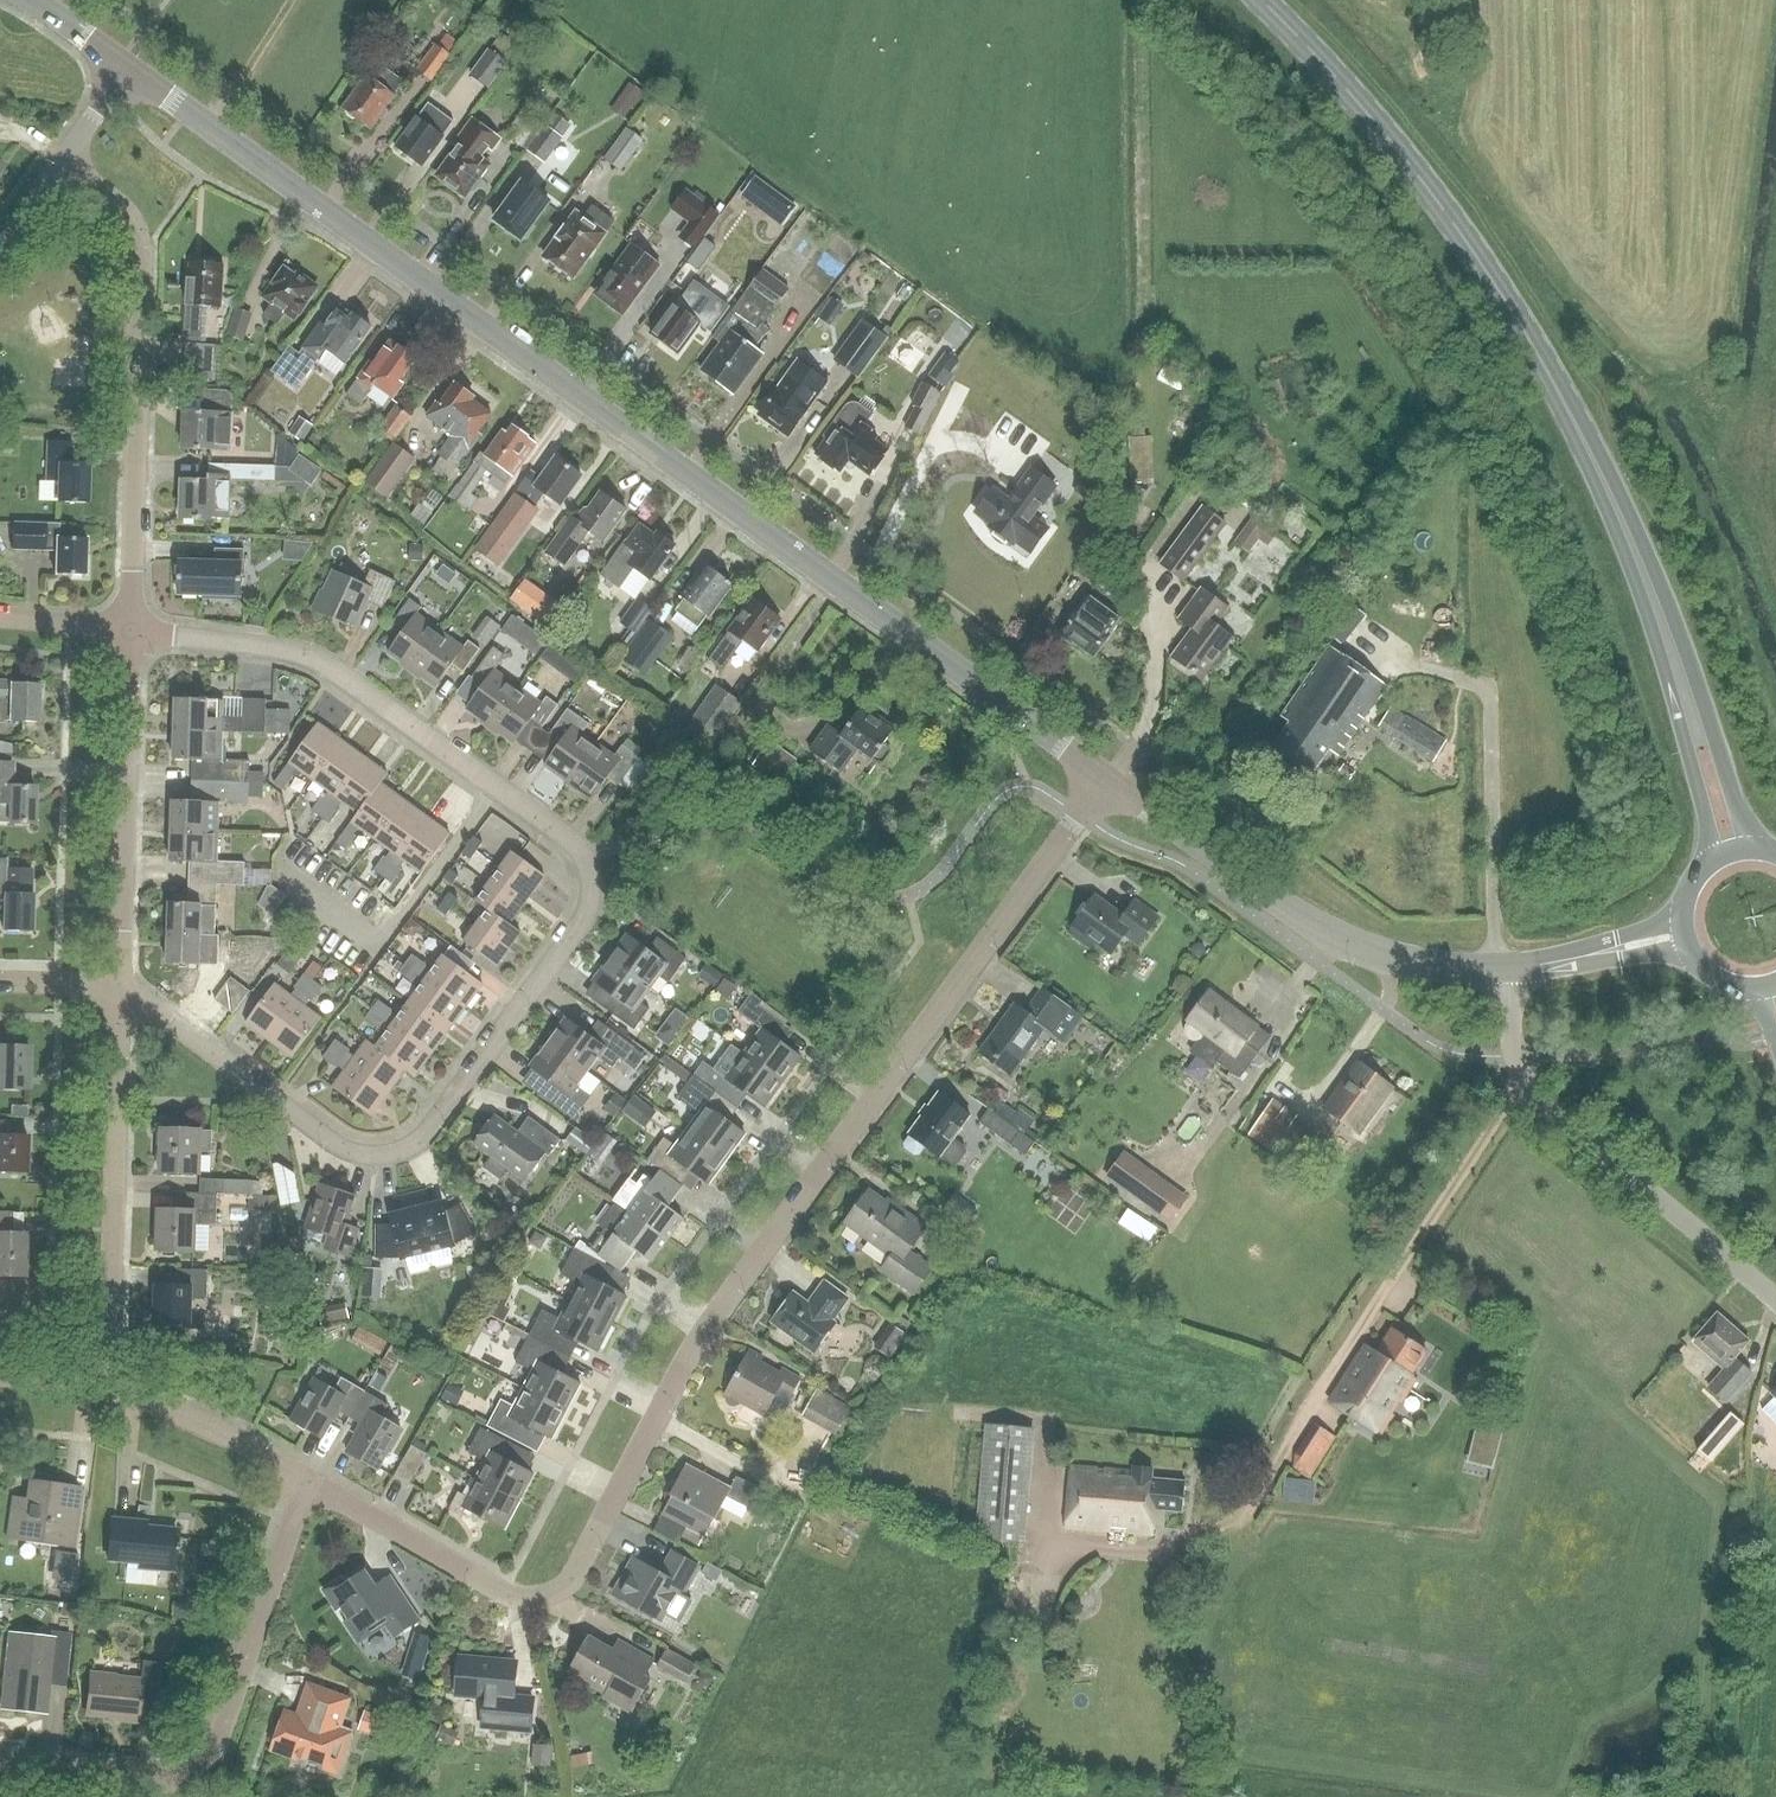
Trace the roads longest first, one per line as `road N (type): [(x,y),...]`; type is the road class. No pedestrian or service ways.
road 1 (residential): [(303,1480),(504,1591),(549,1594),(567,1585),(708,1325),(1103,777)]
road 2 (residential): [(130,632),(305,654),(575,842),(583,852),(587,908),(418,1141),(383,1159),(346,1151),(135,996),(118,992)]
road 3 (tertiary): [(1103,777),(128,69)]
road 4 (primary): [(1597,467),(1528,333),(1424,176),(1260,0)]
road 5 (residential): [(303,1480),(213,1753),(193,1777),(164,1781),(0,1765)]
road 6 (residential): [(130,632),(141,270),(135,229),(114,198),(60,161)]
road 7 (track): [(1272,1475),(1523,1082)]
road 8 (tertiary): [(1505,968),(1427,966),(1344,942),(1103,777)]
road 9 (unclassified): [(1775,1300),(1540,1104),(1514,1057),(1505,968)]
road 10 (primary): [(1759,848),(1739,815),(1655,572),(1620,495),(1597,467)]
road 11 (primary): [(1597,467),(1684,738),(1704,812),(1708,863)]
road 12 (residential): [(109,1388),(118,992)]
road 13 (residential): [(118,992),(130,632)]
road 14 (residential): [(303,1480),(240,1441),(109,1388)]
road 15 (tertiary): [(1505,968),(1691,953)]
road 16 (tertiary): [(1681,914),(1505,968)]
road 17 (residential): [(130,632),(0,617)]
road 18 (tertiary): [(128,69),(26,0)]

